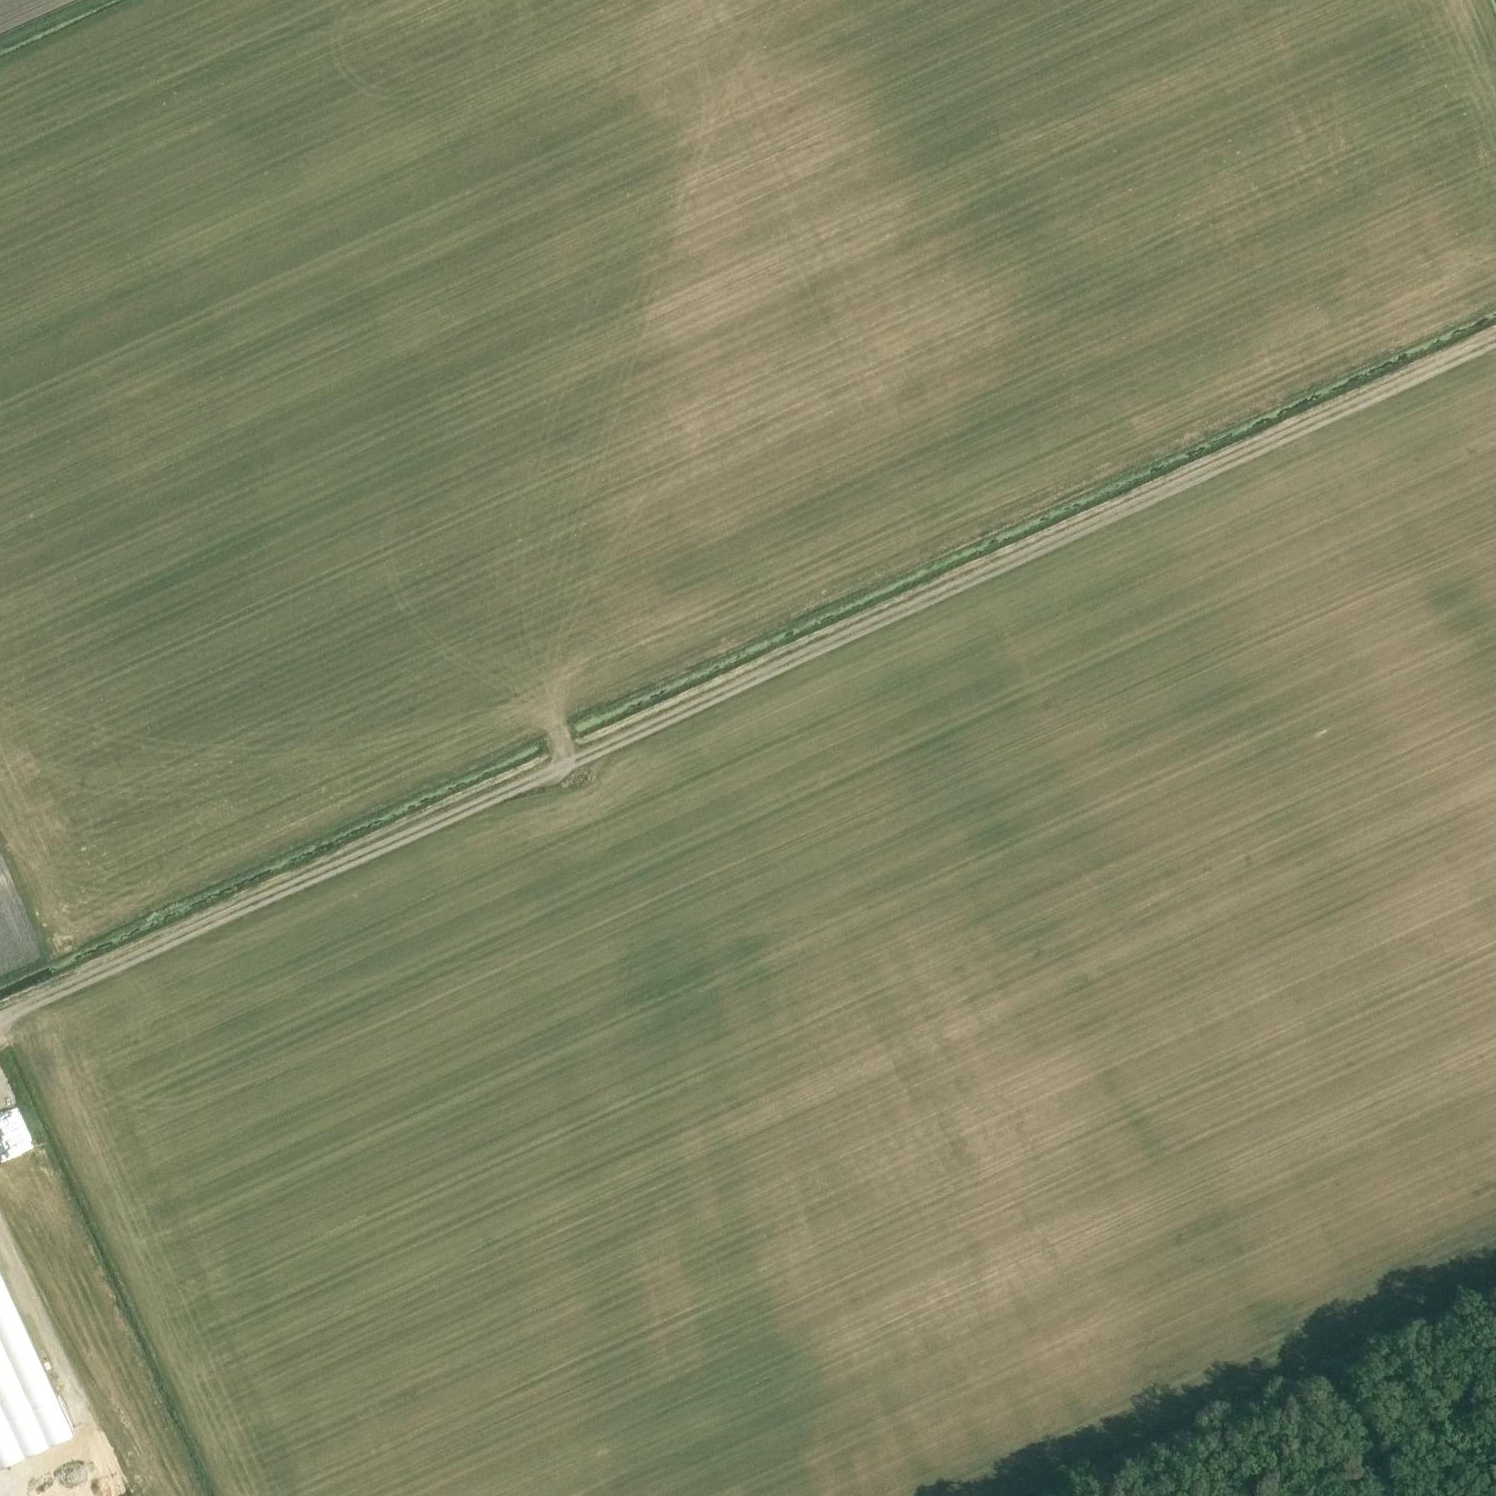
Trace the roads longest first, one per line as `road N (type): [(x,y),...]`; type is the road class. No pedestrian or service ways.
road 1 (track): [(0,1019),(1495,334)]

